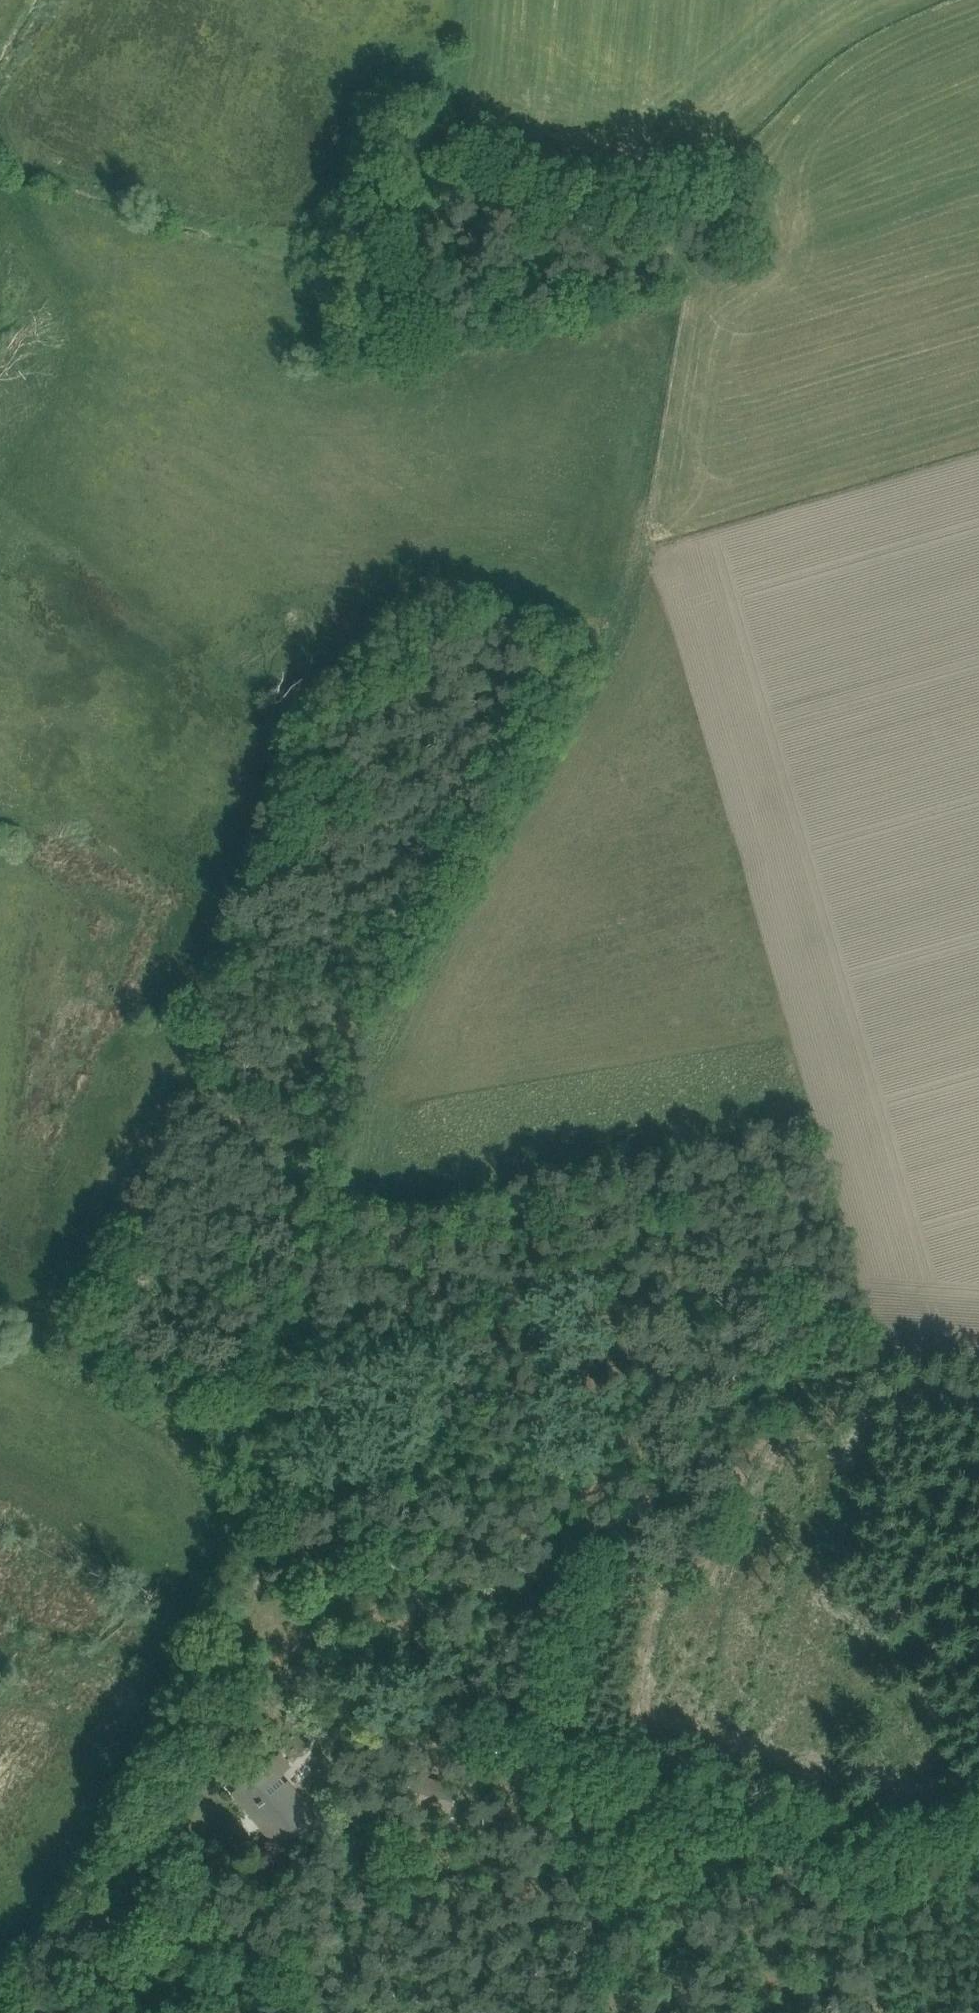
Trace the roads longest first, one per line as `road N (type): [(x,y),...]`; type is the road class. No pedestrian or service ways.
road 1 (track): [(978,1870),(855,1836),(505,1768)]

